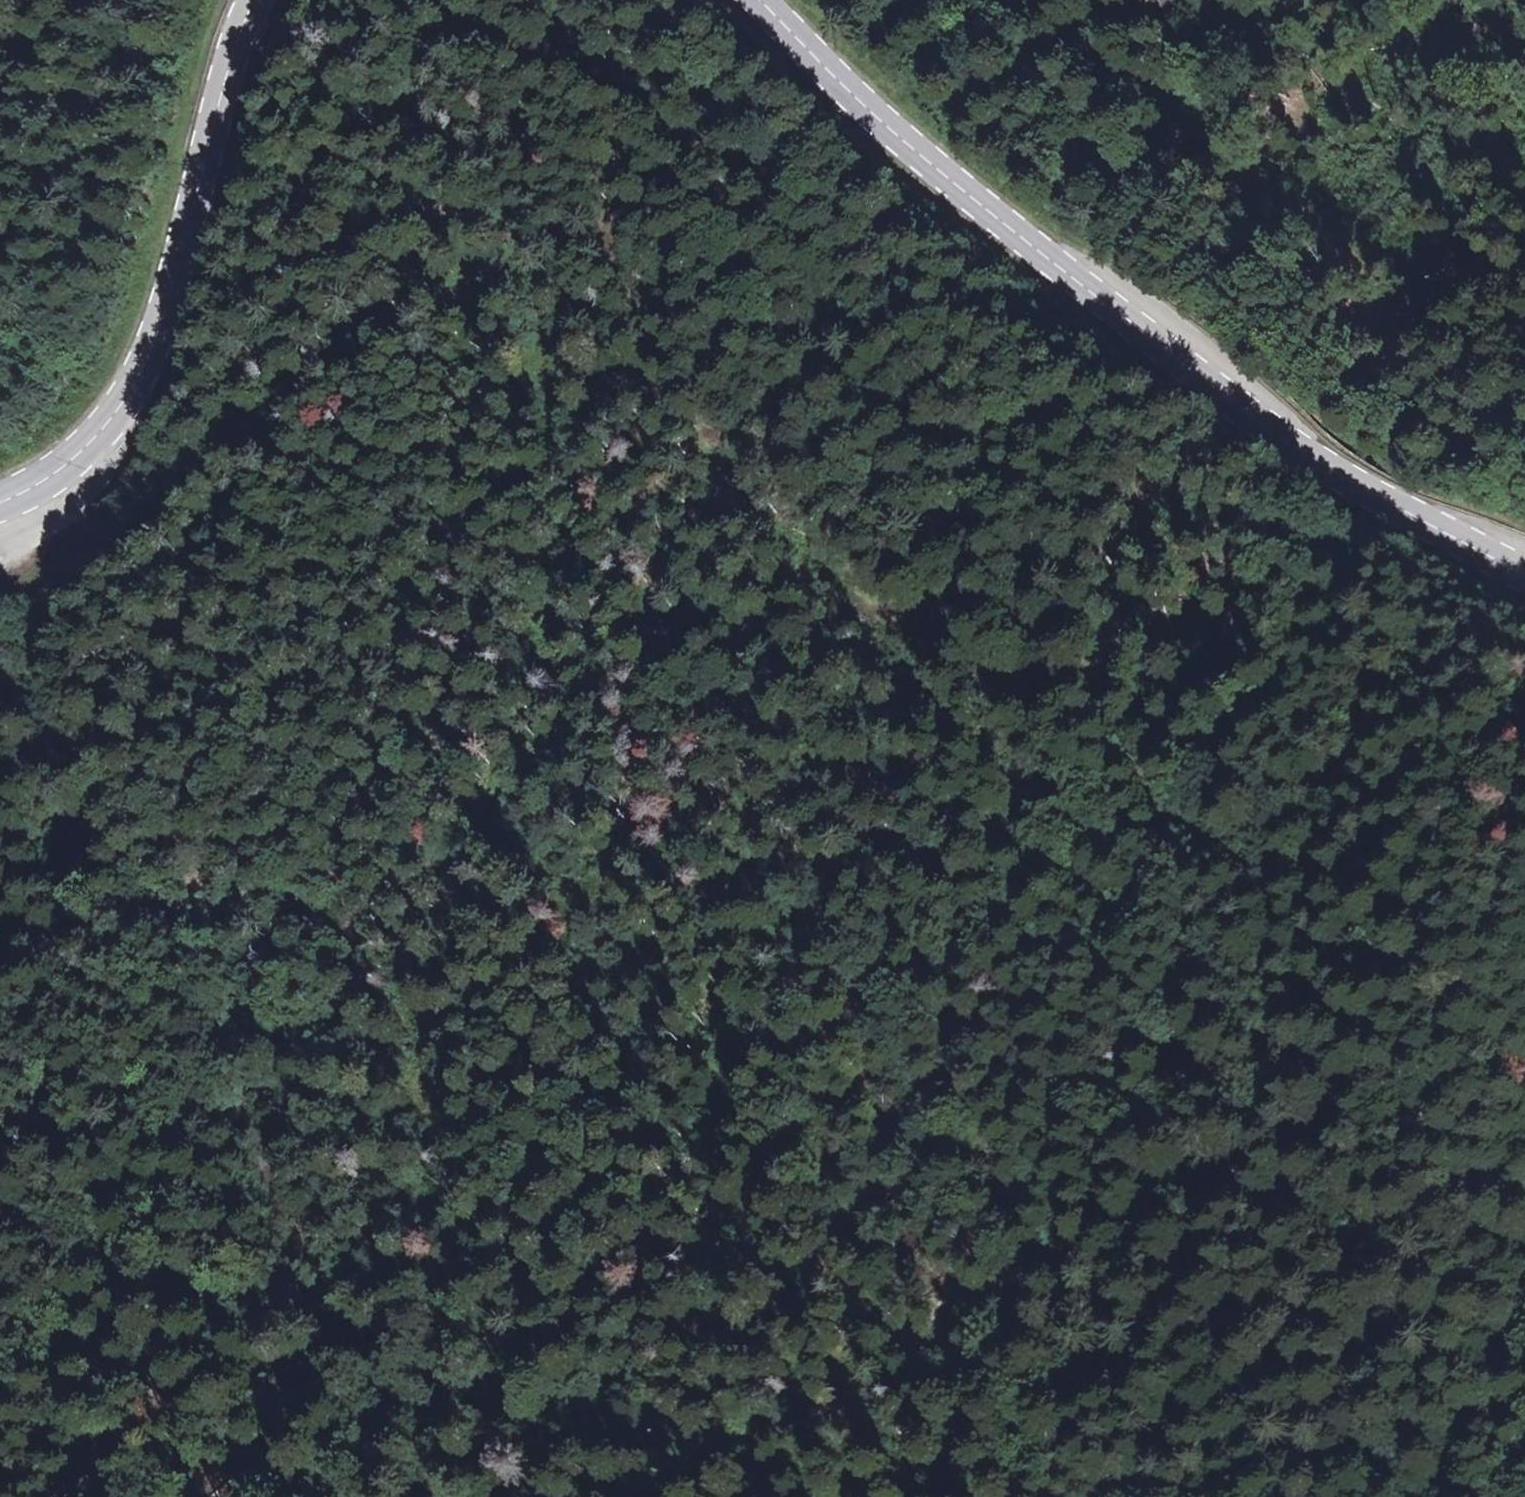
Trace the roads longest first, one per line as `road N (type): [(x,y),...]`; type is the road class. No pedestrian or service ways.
road 1 (secondary): [(1524,571),(1301,451),(979,205),(851,95),(758,0)]
road 2 (secondary): [(246,0),(146,371),(77,459),(0,506)]
road 3 (track): [(588,1496),(698,1459),(822,1435),(958,1445),(1086,1496)]
road 4 (track): [(0,1287),(136,1395),(303,1496)]

